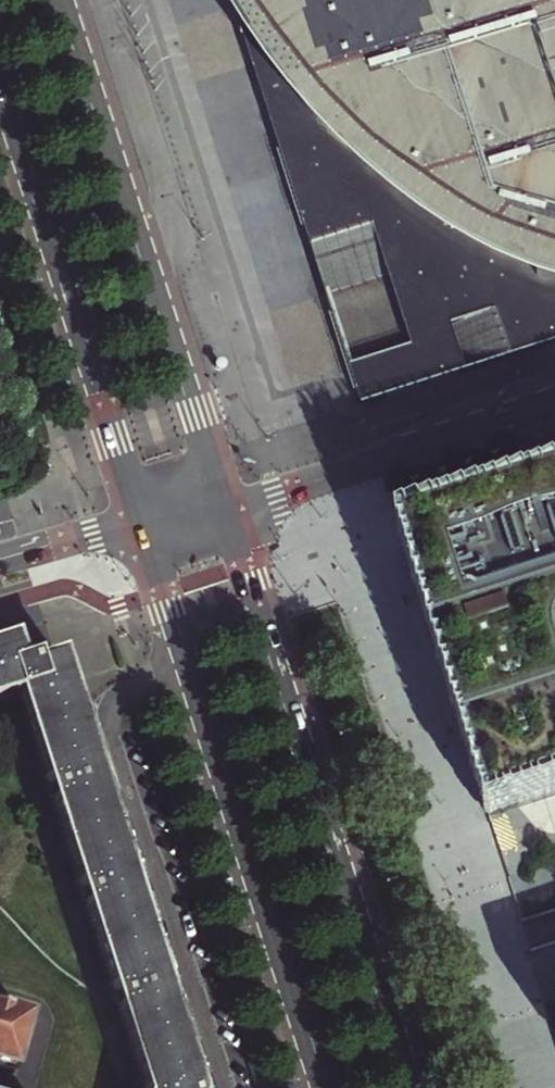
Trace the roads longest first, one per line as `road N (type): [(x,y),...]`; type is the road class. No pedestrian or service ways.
road 1 (primary): [(411,1087),(224,502)]
road 2 (primary): [(145,527),(323,1087)]
road 3 (primary): [(224,502),(63,0)]
road 4 (primary): [(0,81),(145,527)]
road 5 (secondary): [(224,502),(554,400)]
road 6 (residential): [(0,572),(145,527)]

